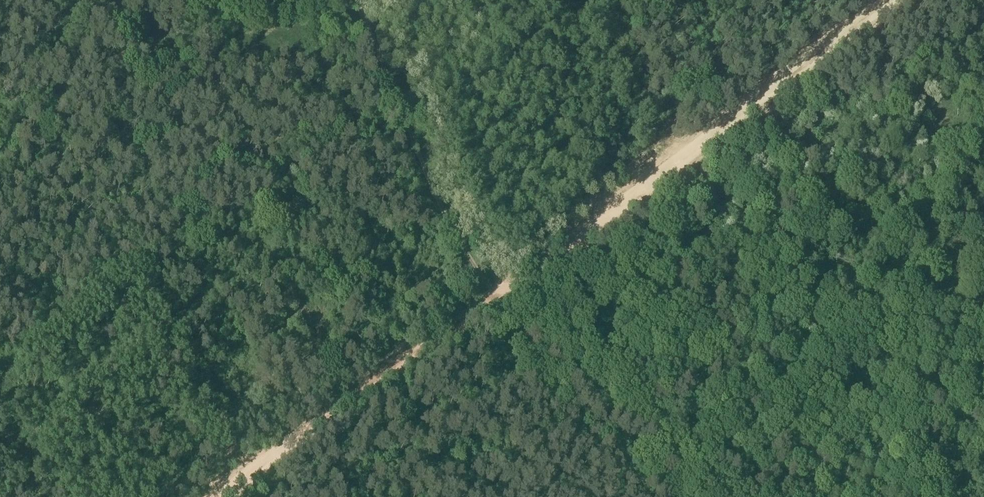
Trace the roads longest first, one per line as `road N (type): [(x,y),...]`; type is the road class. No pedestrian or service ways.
road 1 (track): [(895,0),(227,496)]
road 2 (track): [(716,496),(530,333),(486,279),(454,231),(359,0)]
road 3 (track): [(681,496),(527,361),(485,304)]

